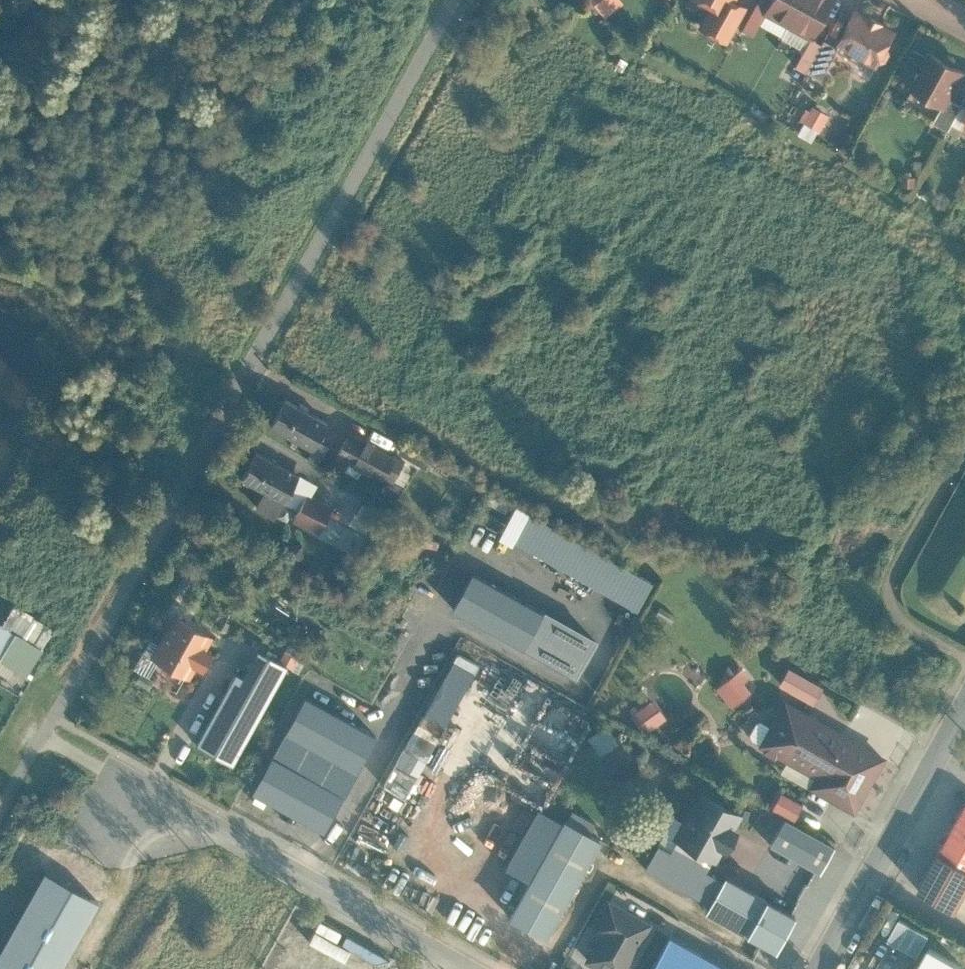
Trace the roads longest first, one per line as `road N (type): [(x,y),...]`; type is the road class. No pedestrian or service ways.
road 1 (residential): [(450,0),(0,808)]
road 2 (residential): [(472,968),(103,764)]
road 3 (residential): [(964,714),(816,968)]

